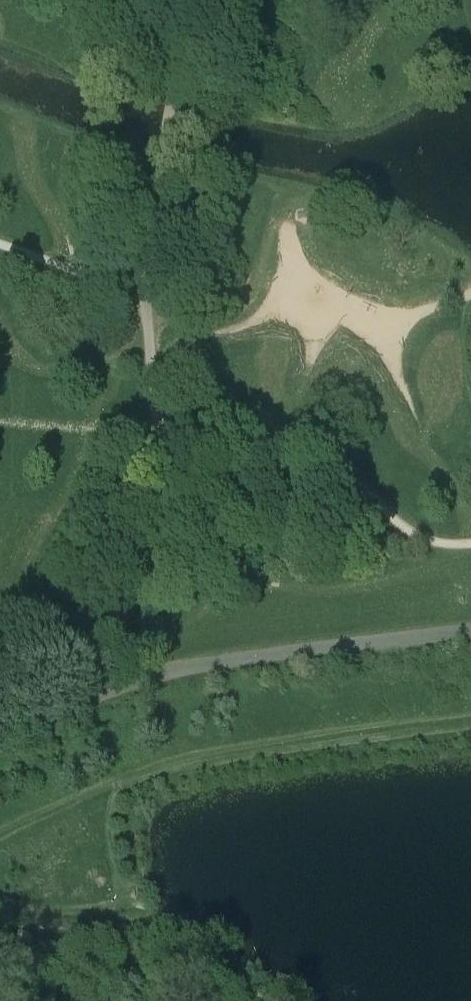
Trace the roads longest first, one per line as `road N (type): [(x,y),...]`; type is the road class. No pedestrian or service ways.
road 1 (track): [(0,834),(213,753),(470,720)]
road 2 (unclassified): [(0,733),(148,676),(470,630)]

